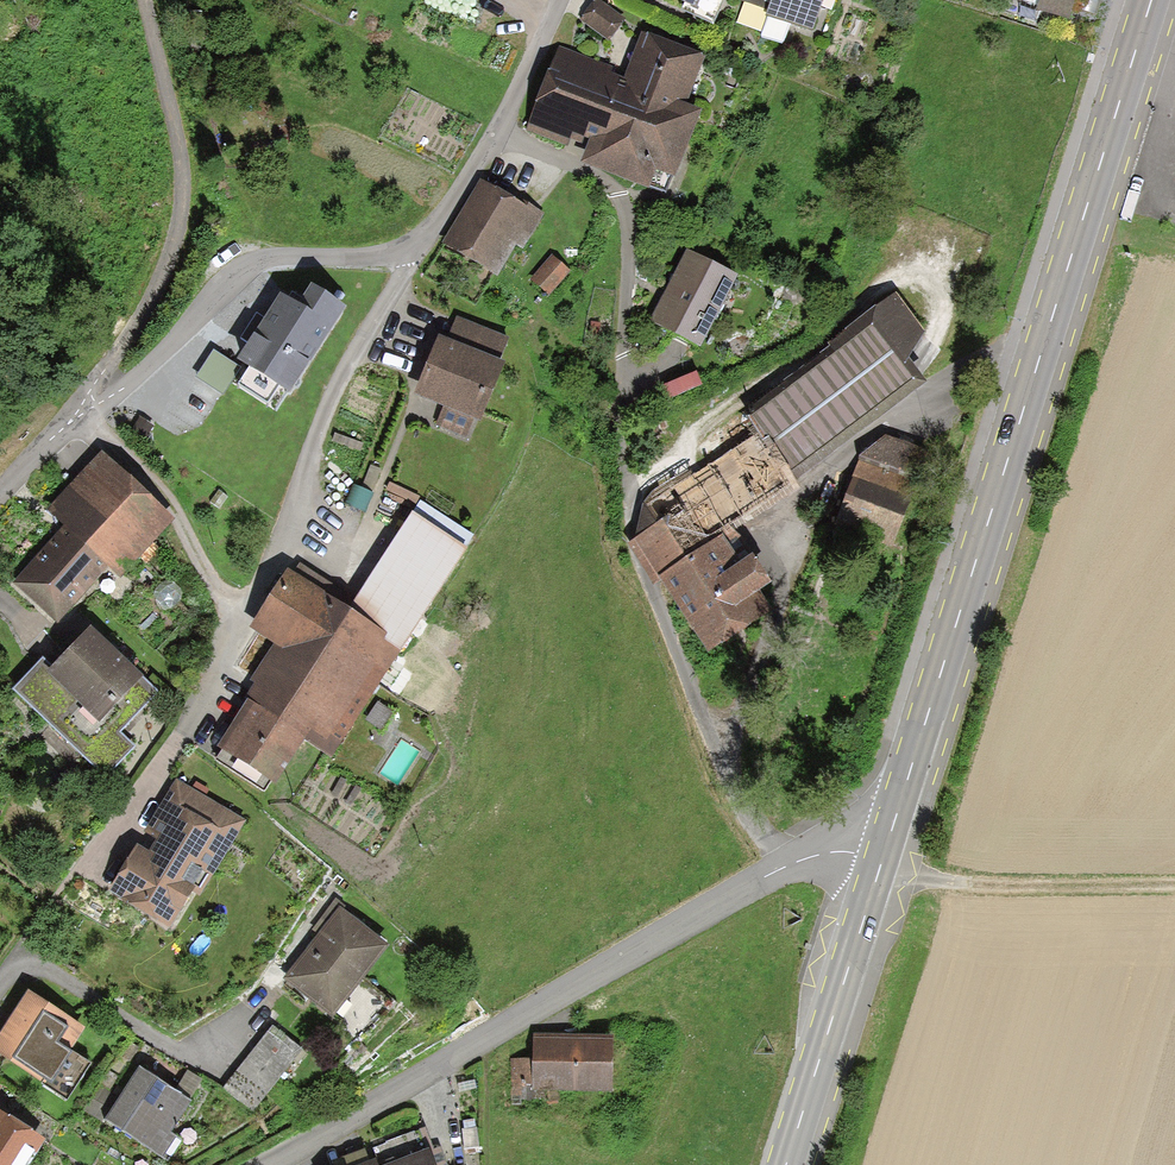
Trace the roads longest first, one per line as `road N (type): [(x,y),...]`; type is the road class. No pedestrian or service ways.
road 1 (secondary): [(878,873),(1147,0)]
road 2 (track): [(789,870),(723,788),(633,554),(619,471),(622,215),(614,194),(591,175),(495,133)]
road 3 (residential): [(73,873),(182,736),(263,586),(354,352),(416,252)]
road 4 (unclassified): [(878,873),(819,862),(789,870),(259,1164)]
road 5 (unclassified): [(81,419),(98,372),(139,314),(167,241),(160,127),(125,0)]
road 6 (residential): [(416,252),(272,256),(246,267),(81,419)]
road 7 (secondary): [(785,1164),(878,873)]
road 8 (residential): [(0,978),(7,969),(45,966),(192,1056),(255,1016)]
road 9 (residential): [(416,252),(495,133),(557,0)]
road 10 (track): [(241,626),(212,595),(160,490),(81,419)]

